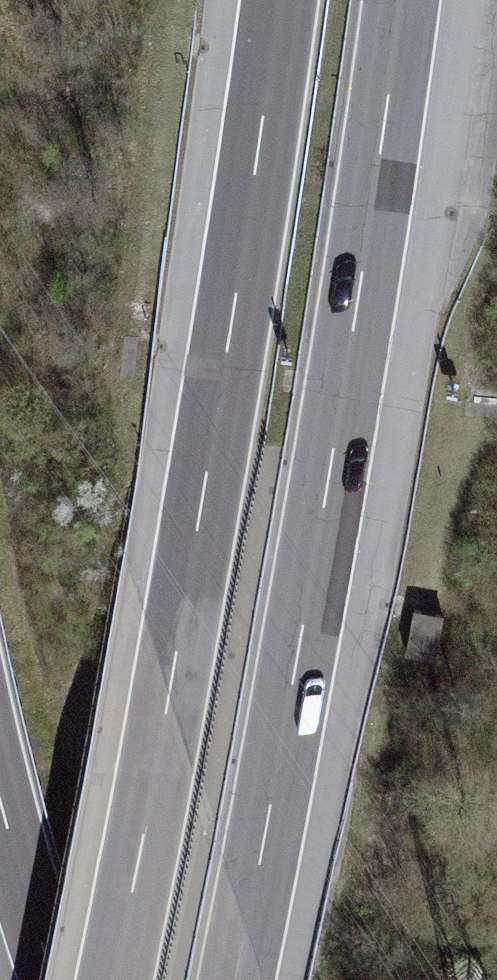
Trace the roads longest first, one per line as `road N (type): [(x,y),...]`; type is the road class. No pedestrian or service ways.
road 1 (motorway): [(279,0),(227,344),(113,979)]
road 2 (motorway): [(238,979),(347,381),(402,0)]
road 3 (motorway): [(0,805),(50,979)]

